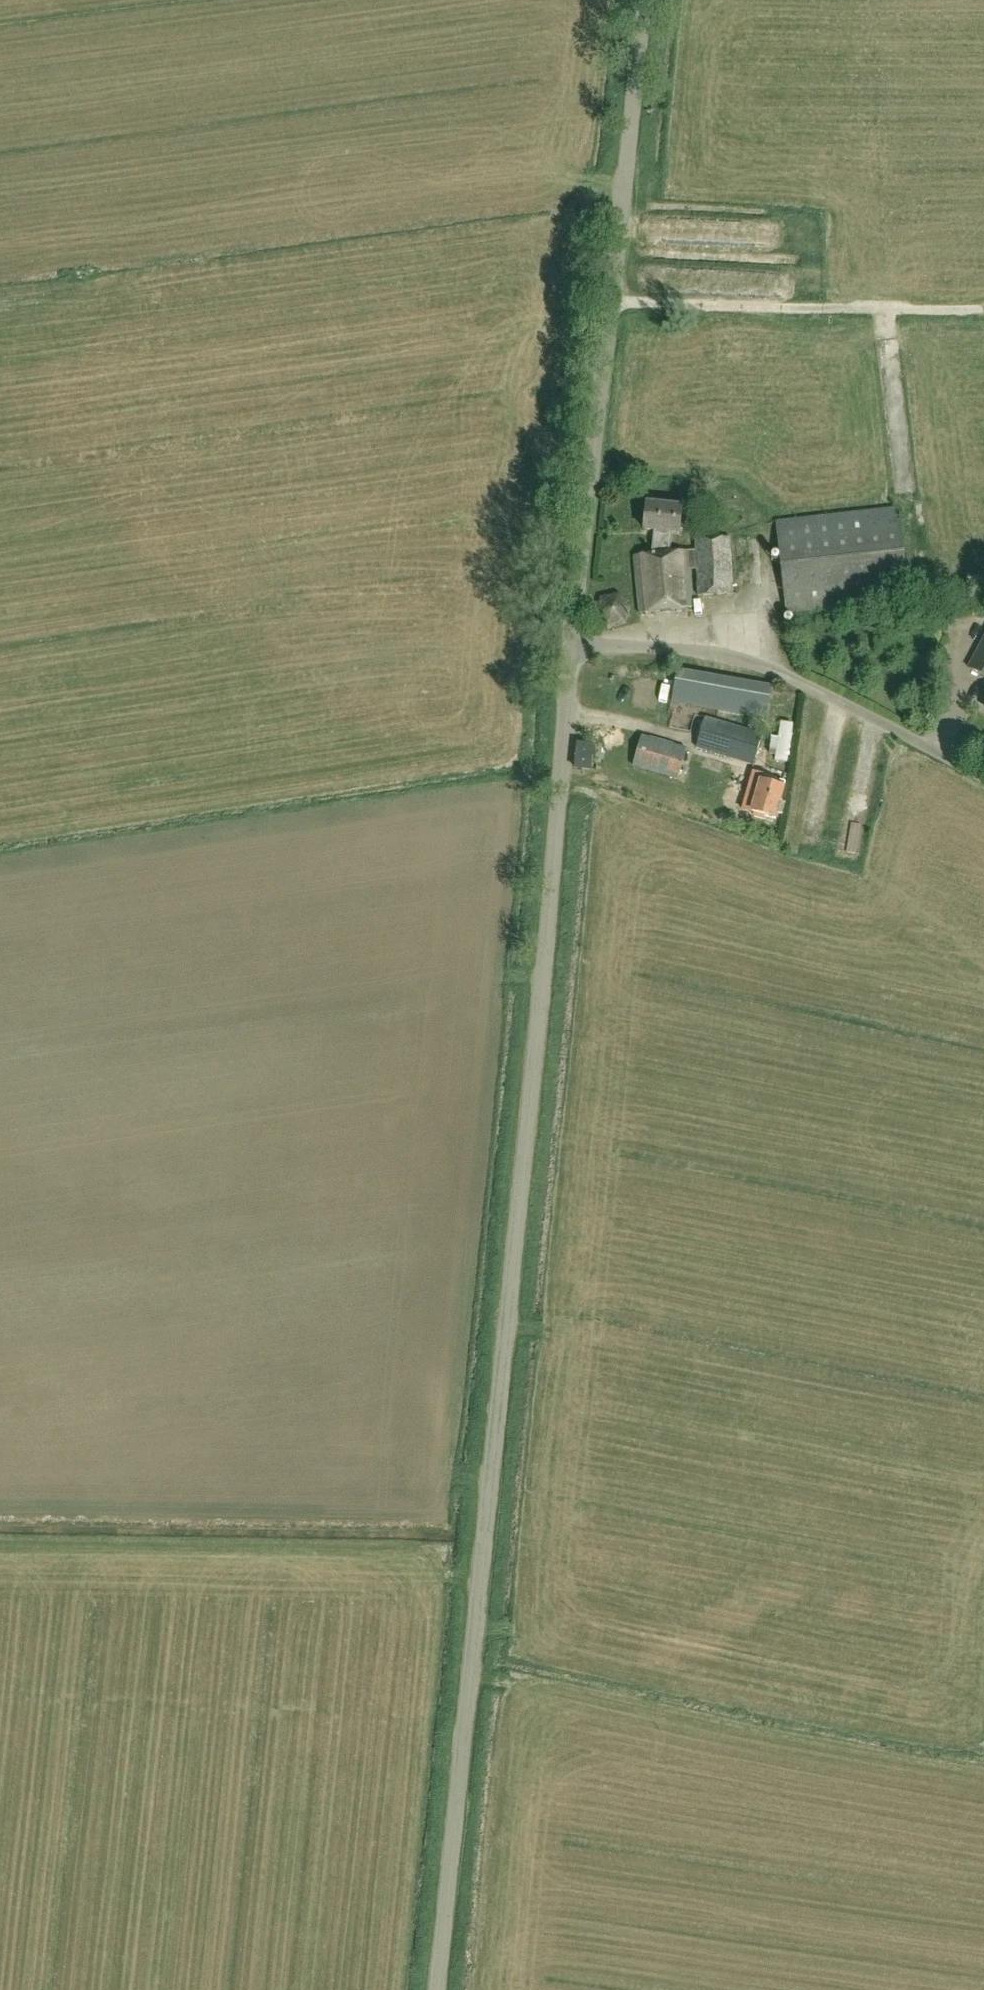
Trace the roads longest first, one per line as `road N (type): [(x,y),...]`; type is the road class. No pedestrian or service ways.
road 1 (unclassified): [(440,1989),(644,0)]

